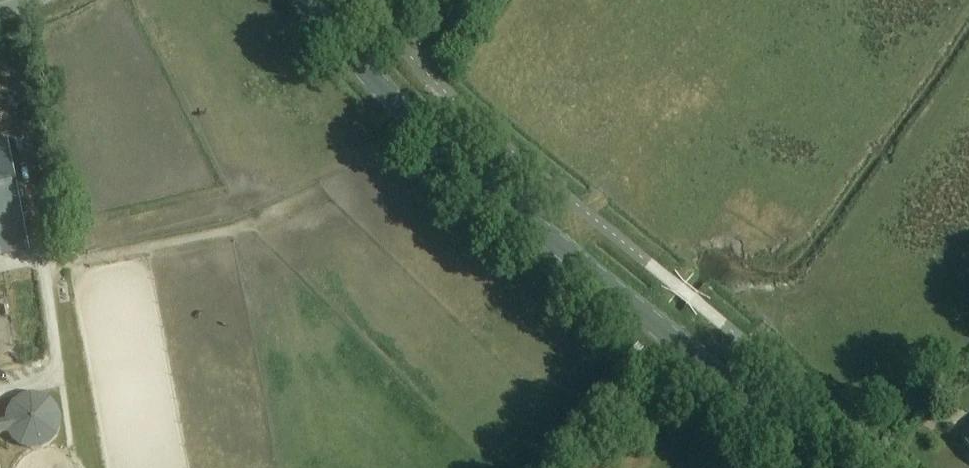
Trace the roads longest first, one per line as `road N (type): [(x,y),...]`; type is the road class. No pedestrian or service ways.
road 1 (secondary): [(824,467),(501,197),(366,73),(304,0)]
road 2 (track): [(41,269),(251,221)]

